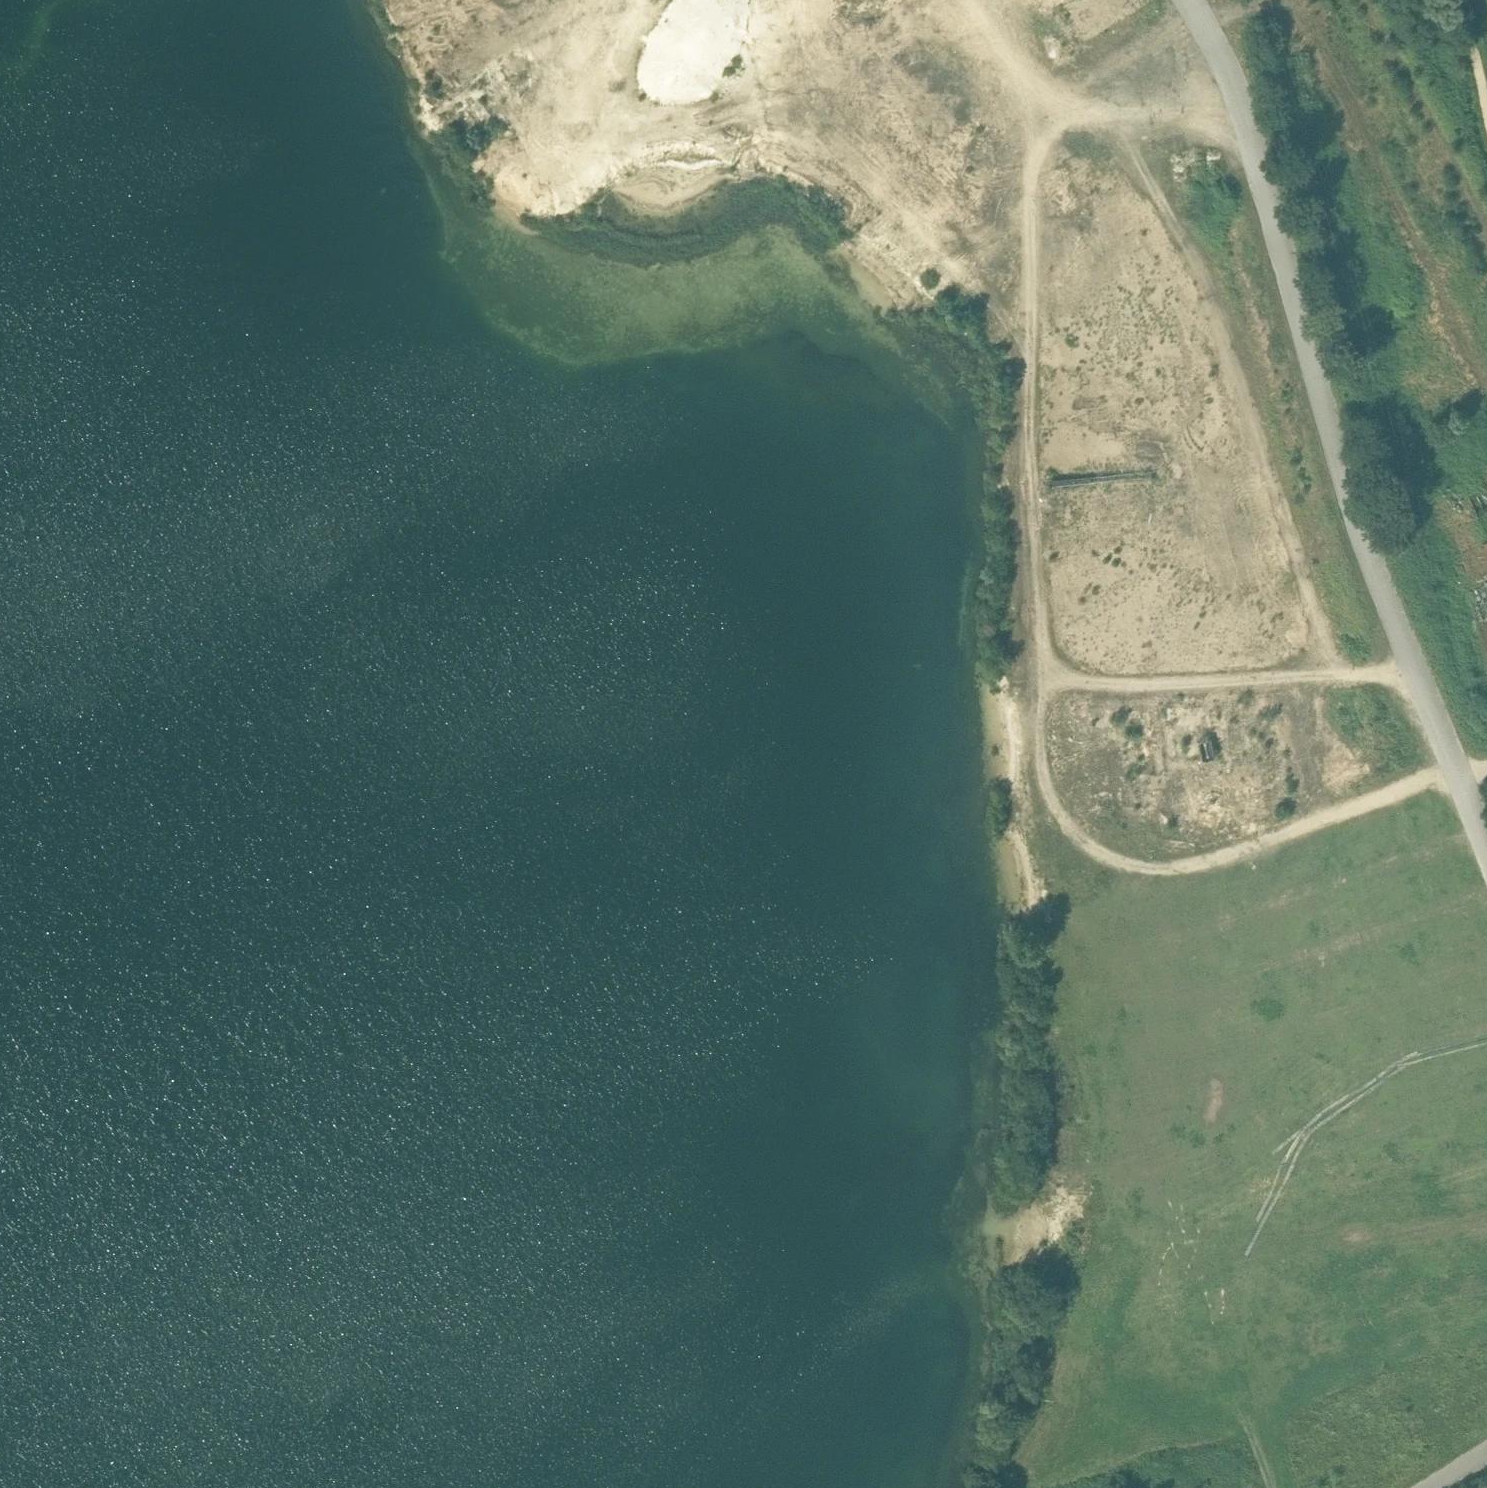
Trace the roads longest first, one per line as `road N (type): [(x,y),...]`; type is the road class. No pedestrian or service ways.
road 1 (track): [(1363,0),(1486,220)]

